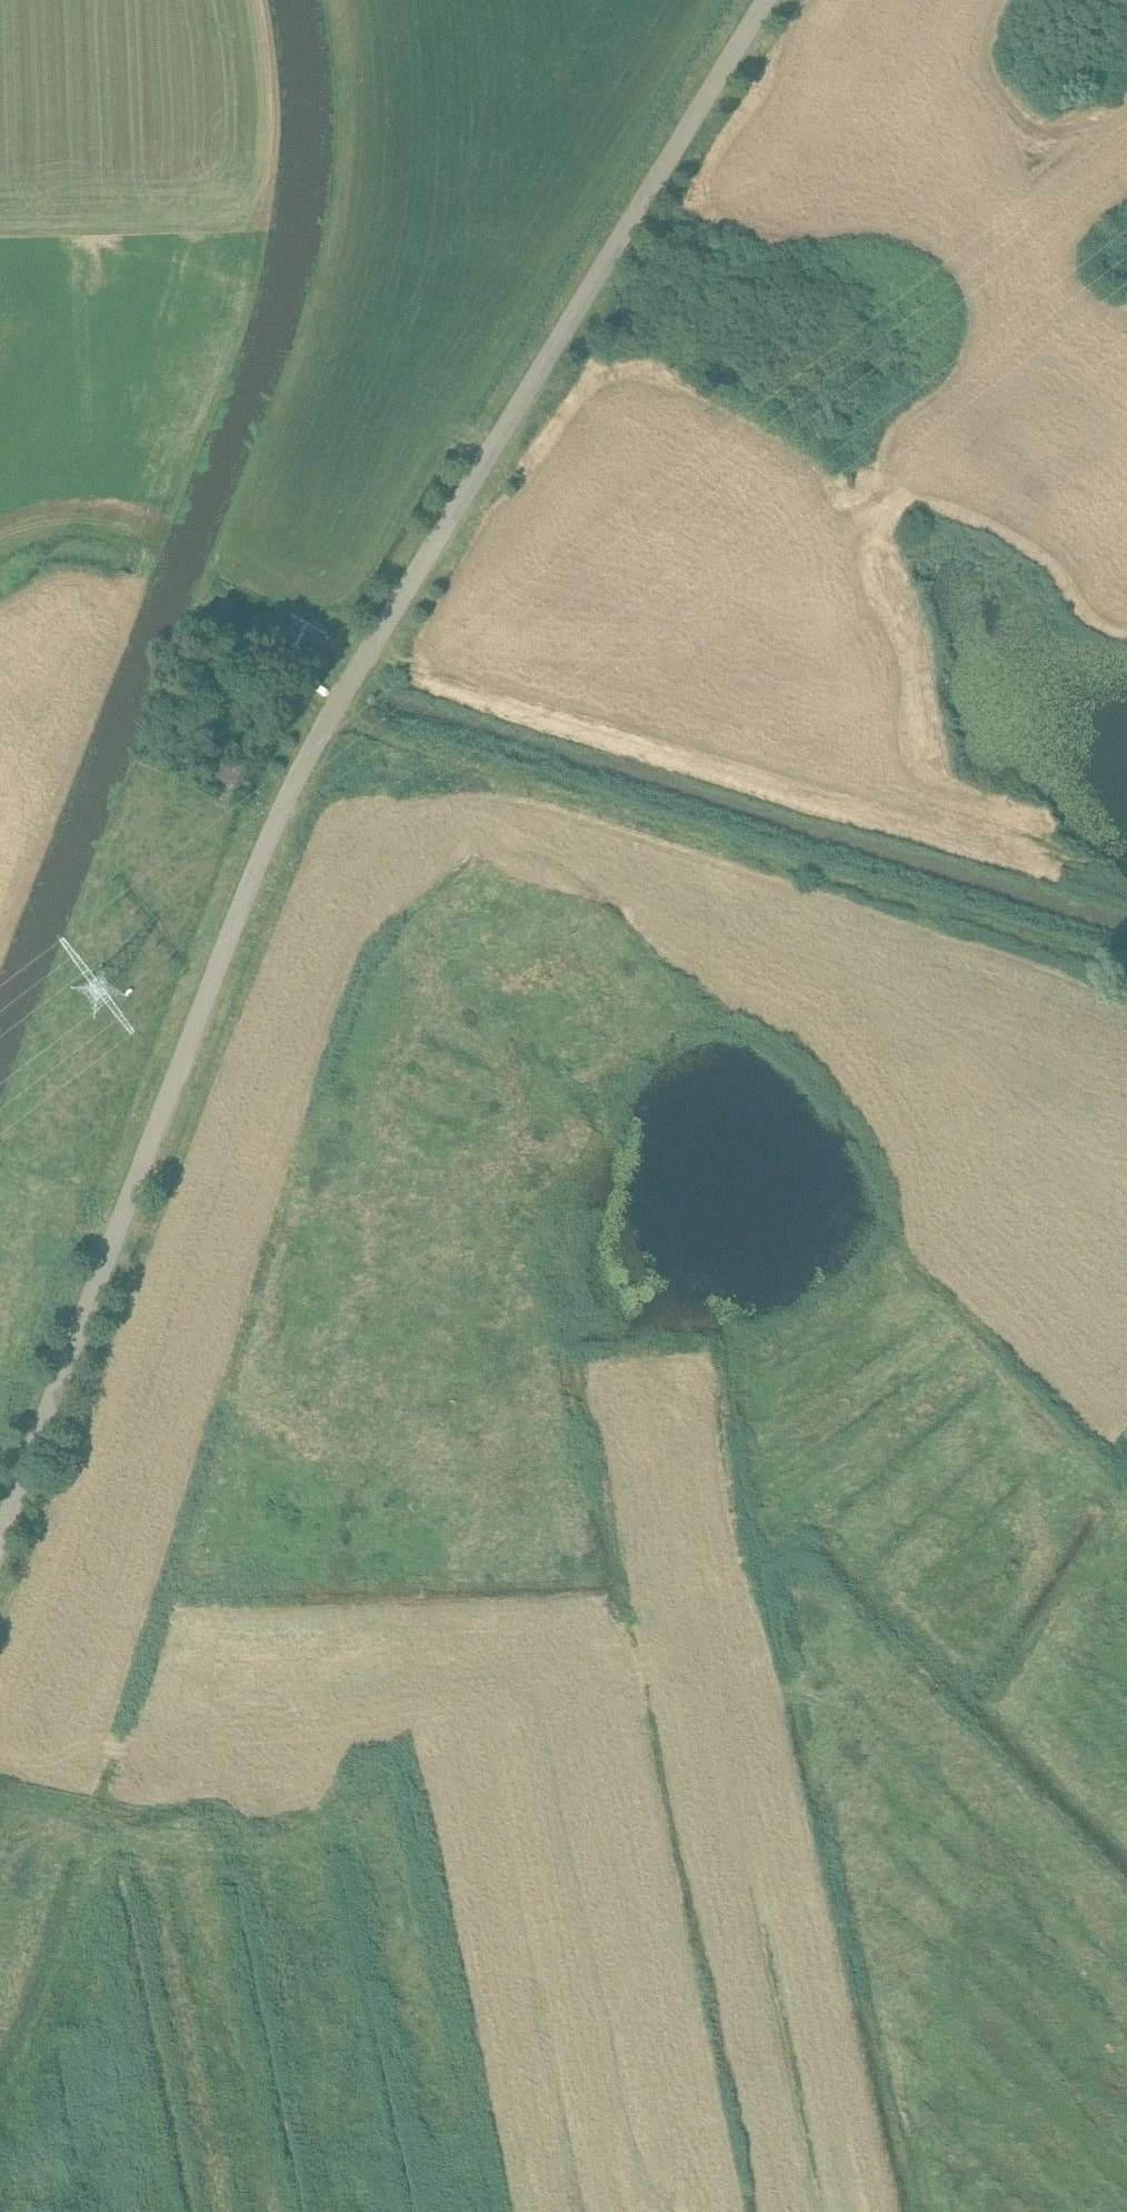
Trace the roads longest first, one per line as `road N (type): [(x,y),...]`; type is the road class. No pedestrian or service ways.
road 1 (tertiary): [(0,1550),(264,865),(318,753),(771,0)]
road 2 (track): [(382,635),(1077,881)]

